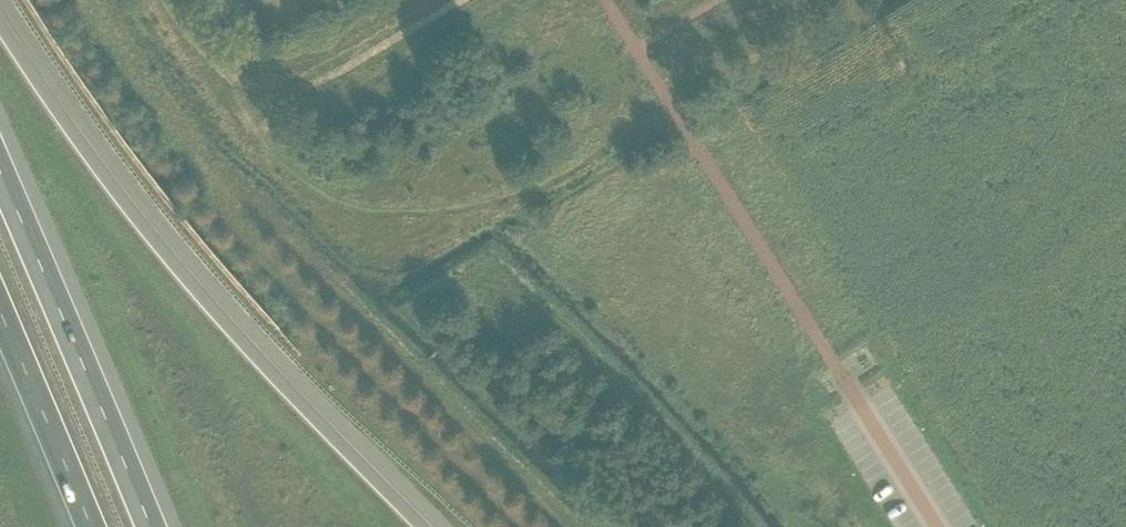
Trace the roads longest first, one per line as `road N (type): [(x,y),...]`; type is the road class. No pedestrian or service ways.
road 1 (motorway): [(422,526),(252,352),(125,201),(0,23)]
road 2 (motorway): [(150,526),(0,171)]
road 3 (motorway): [(0,313),(89,526)]

